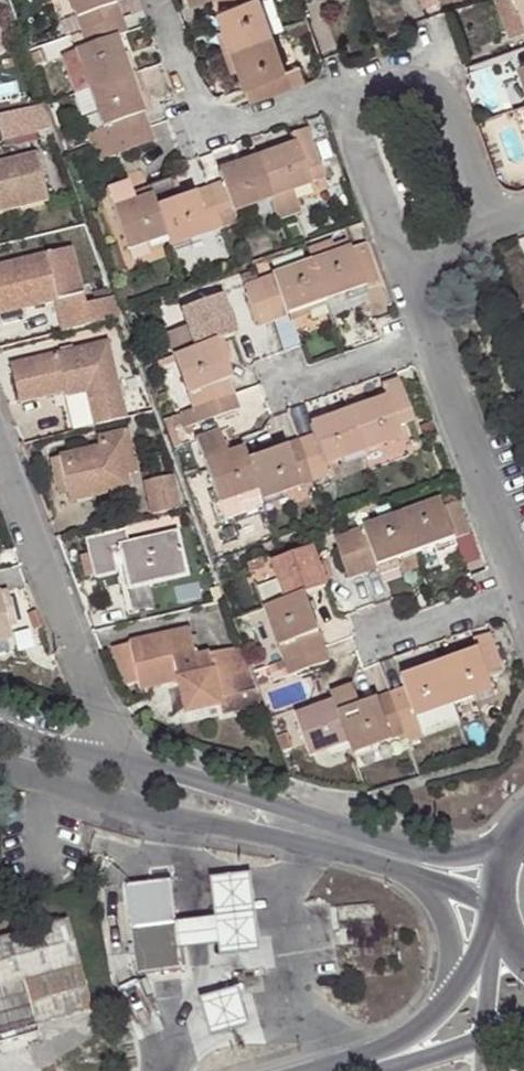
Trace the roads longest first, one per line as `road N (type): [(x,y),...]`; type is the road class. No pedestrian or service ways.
road 1 (tertiary): [(0,758),(424,883)]
road 2 (tertiary): [(517,842),(435,854),(117,764)]
road 3 (residential): [(0,459),(117,764)]
road 4 (residential): [(337,85),(432,53),(486,220)]
road 5 (residential): [(157,5),(200,128),(337,85)]
road 6 (residential): [(426,336),(515,591)]
road 7 (residential): [(337,85),(396,249)]
road 8 (residential): [(270,392),(426,336)]
road 9 (residential): [(366,645),(515,591)]
road 10 (tertiary): [(117,764),(0,726)]

